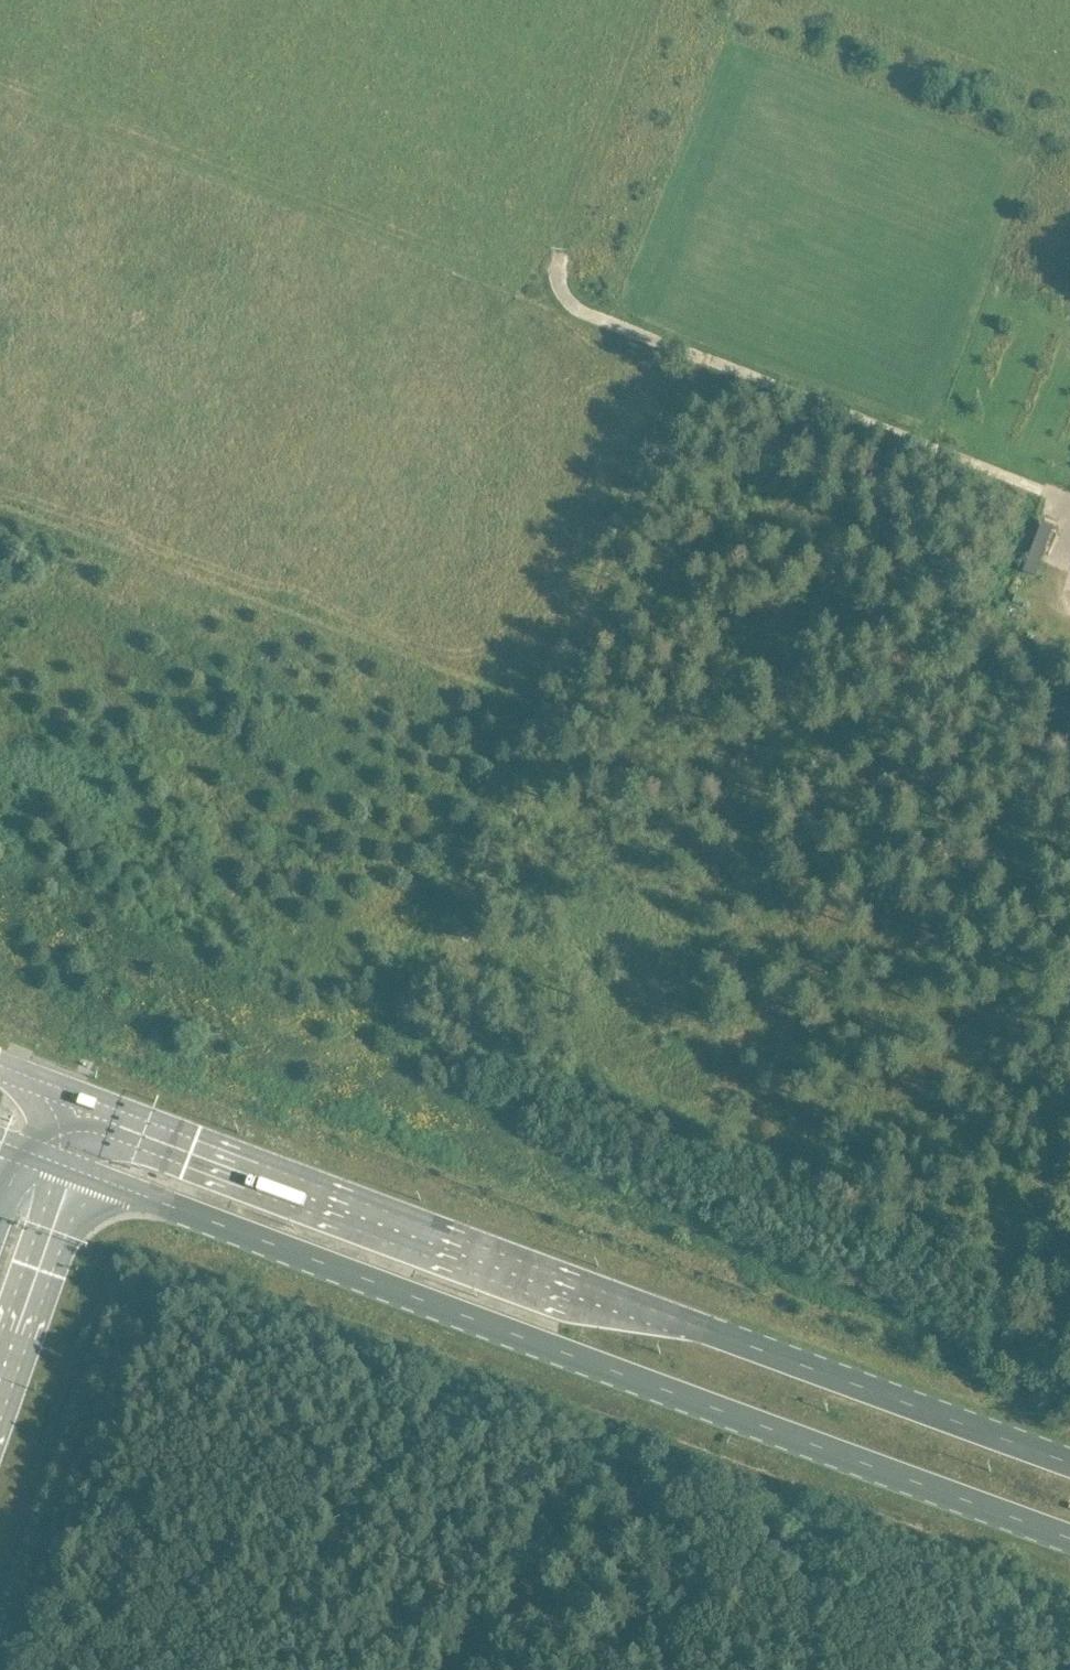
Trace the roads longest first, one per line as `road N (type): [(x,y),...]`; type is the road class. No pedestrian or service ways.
road 1 (primary): [(1069,1461),(79,1099)]
road 2 (primary): [(82,1172),(1069,1541)]
road 3 (unclassified): [(559,261),(567,298),(578,308),(1069,501)]
road 4 (secondary): [(0,1400),(82,1172)]

